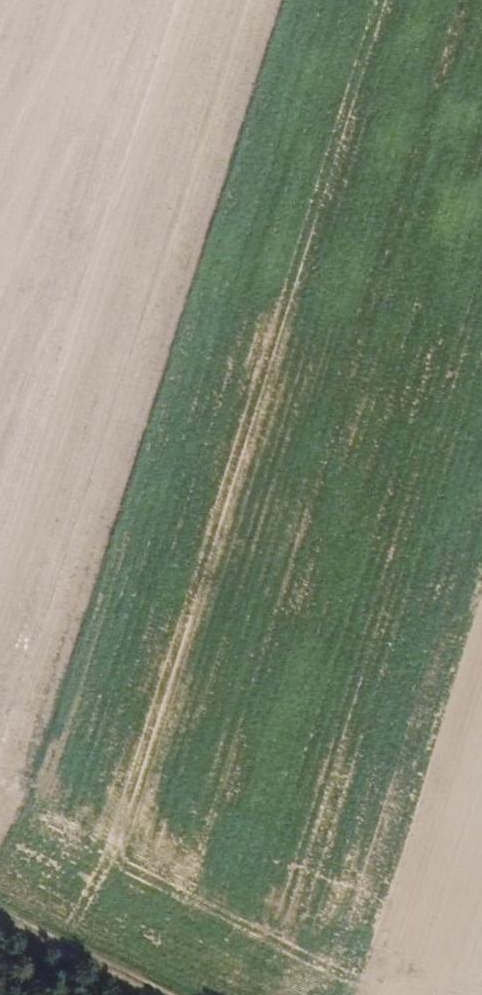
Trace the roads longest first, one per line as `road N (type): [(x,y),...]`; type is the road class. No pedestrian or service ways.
road 1 (track): [(184,994),(0,911)]

